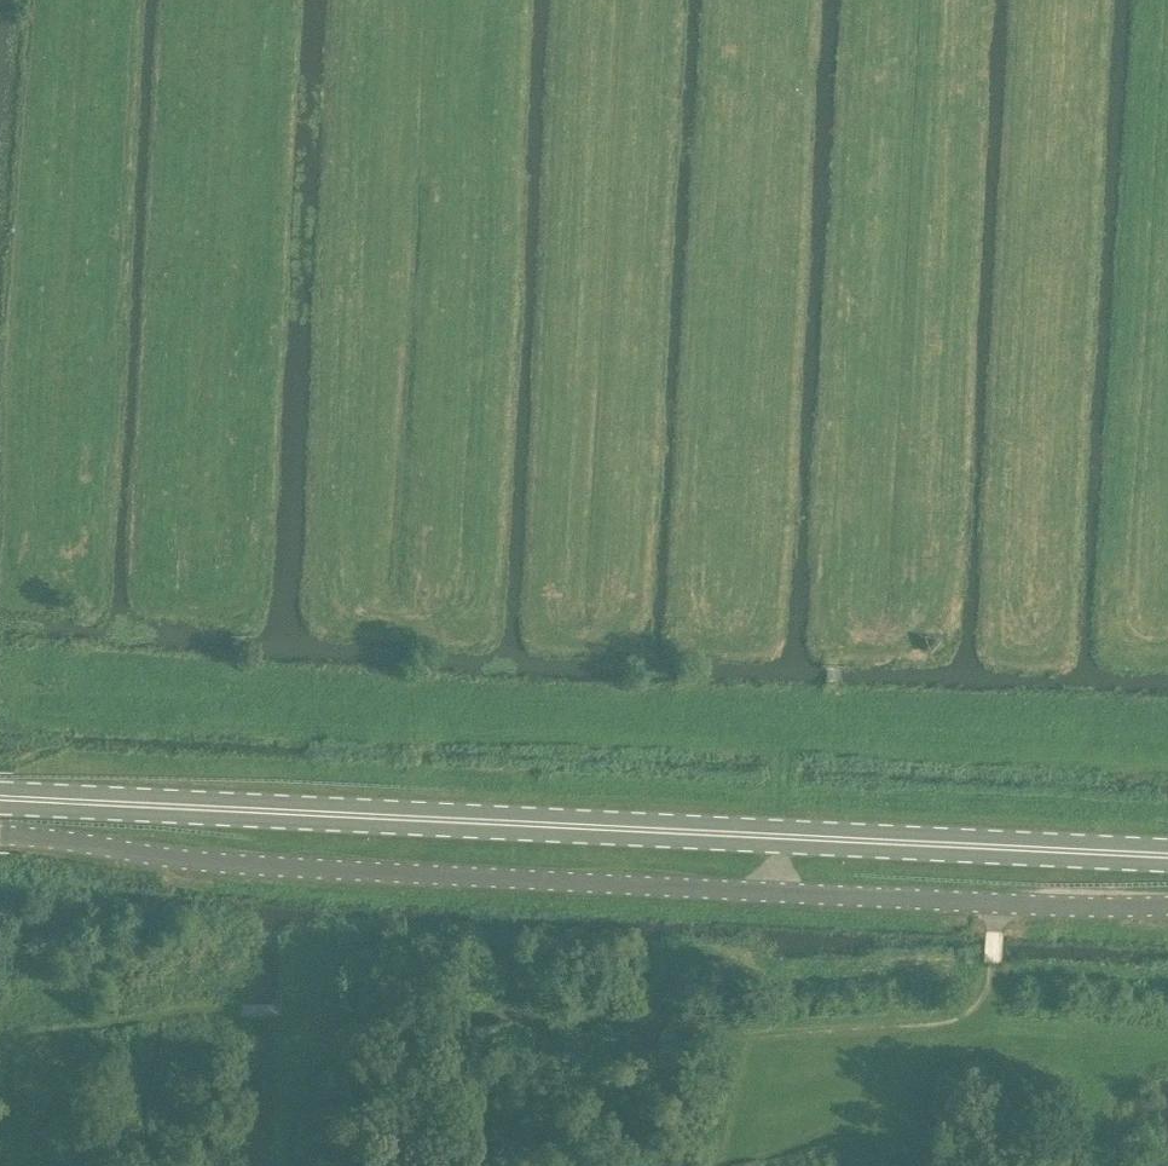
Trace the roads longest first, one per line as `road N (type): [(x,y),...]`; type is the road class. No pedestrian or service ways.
road 1 (unclassified): [(1167,894),(776,891),(0,834)]
road 2 (primary): [(0,798),(1167,855)]

